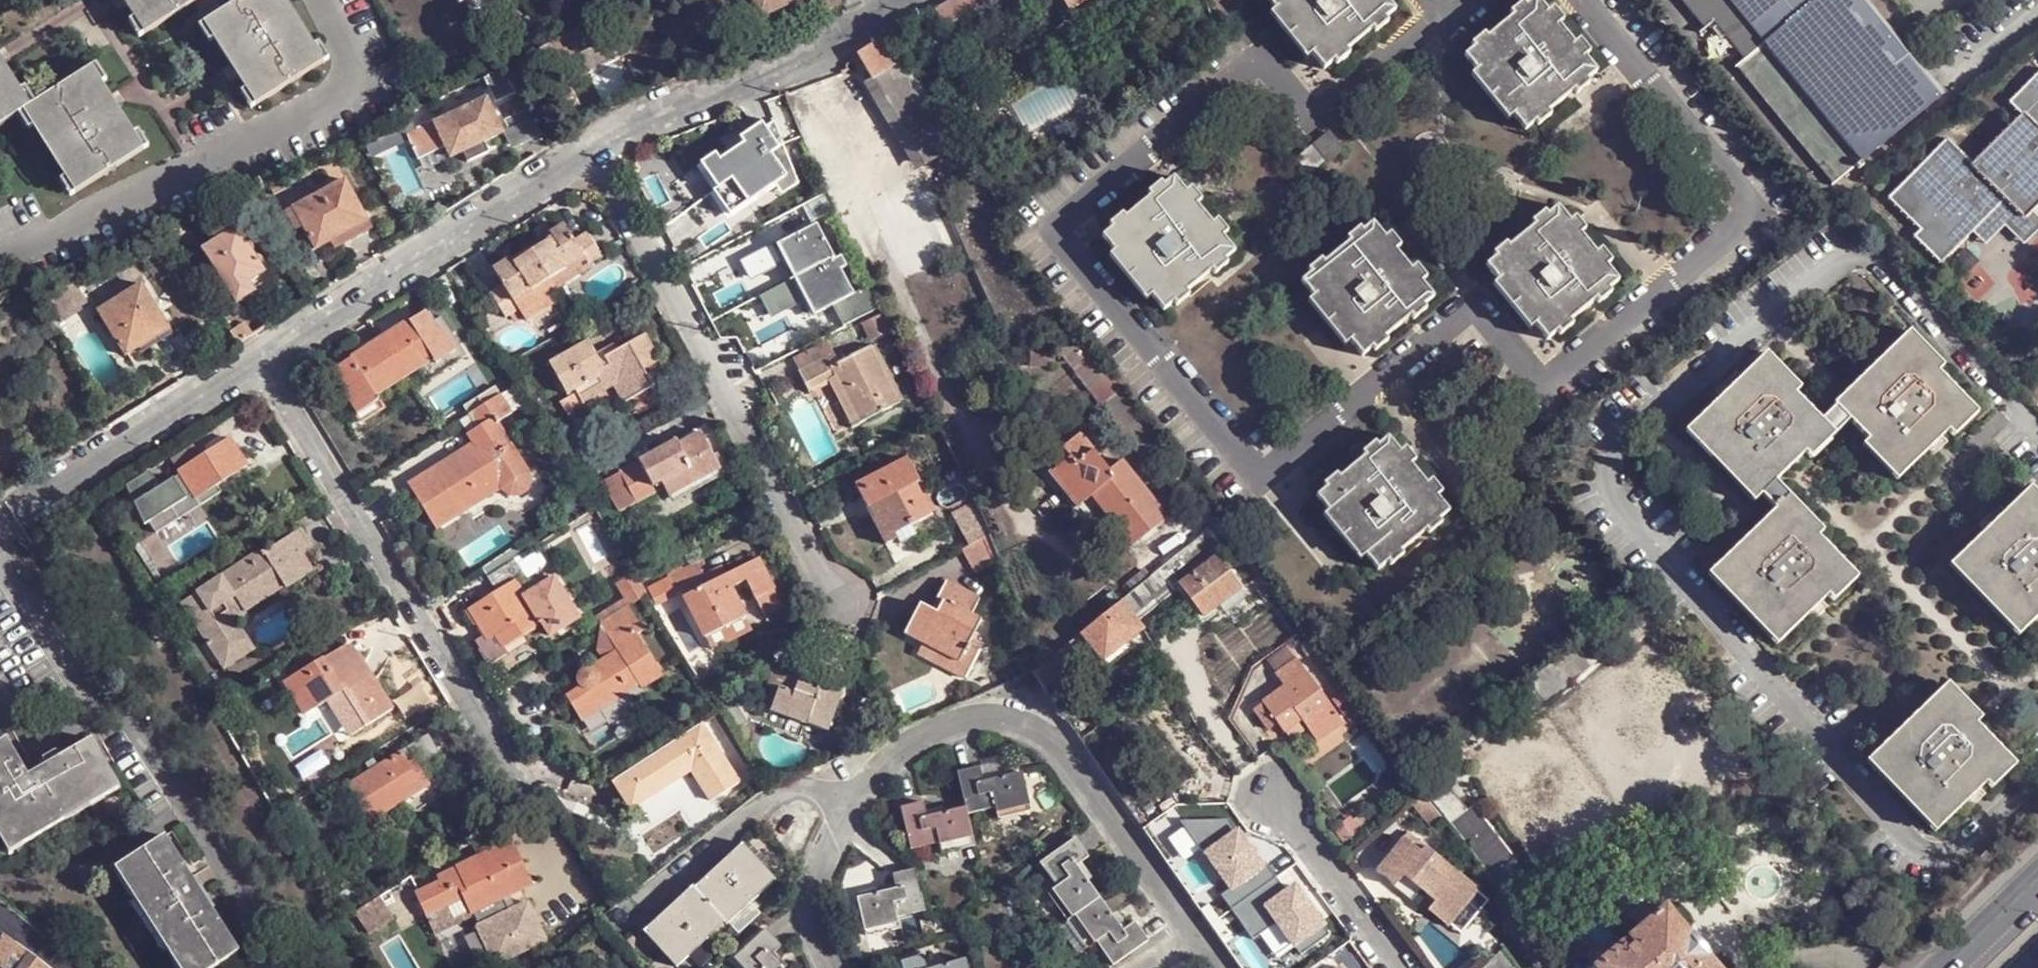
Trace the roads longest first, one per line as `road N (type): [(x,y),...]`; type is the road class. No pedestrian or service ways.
road 1 (residential): [(1441,24),(1310,127),(1259,59),(1052,223),(1262,476),(1476,305),(1551,391),(1762,193),(1588,0)]
road 2 (residential): [(831,967),(811,895),(824,855),(869,787),(908,746),(996,718),(1033,726),(1057,746),(1192,929)]
road 3 (residential): [(600,154),(842,608)]
road 4 (residential): [(266,368),(525,786)]
road 5 (residential): [(600,154),(266,368)]
road 6 (residential): [(909,0),(600,154)]
road 7 (residential): [(266,368),(13,519)]
road 8 (residential): [(1263,793),(1397,967)]
road 9 (tertiary): [(1952,967),(2037,884)]

